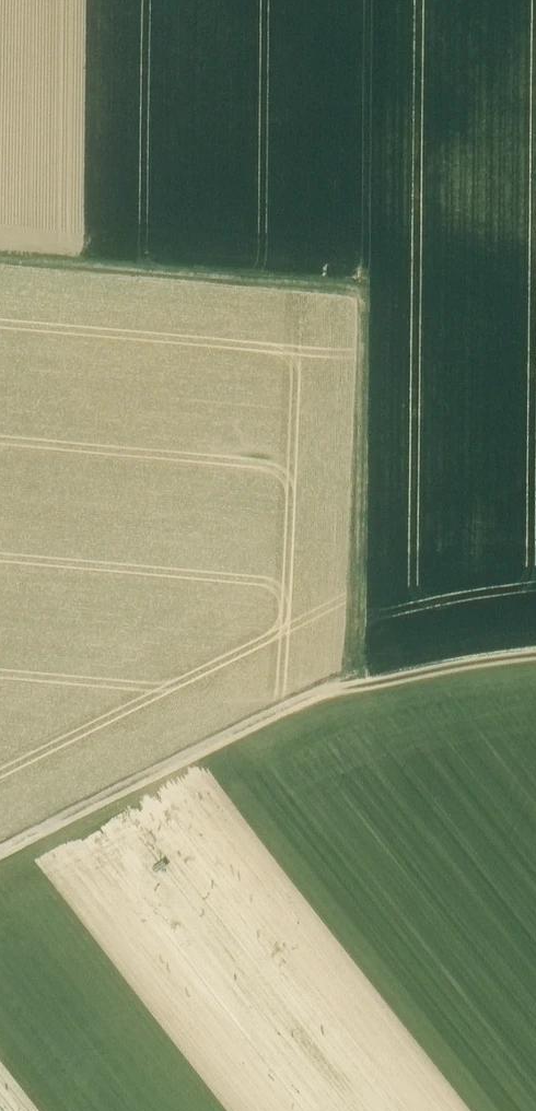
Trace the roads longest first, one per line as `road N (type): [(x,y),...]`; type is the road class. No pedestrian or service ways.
road 1 (track): [(0,255),(362,288),(352,670),(0,851)]

